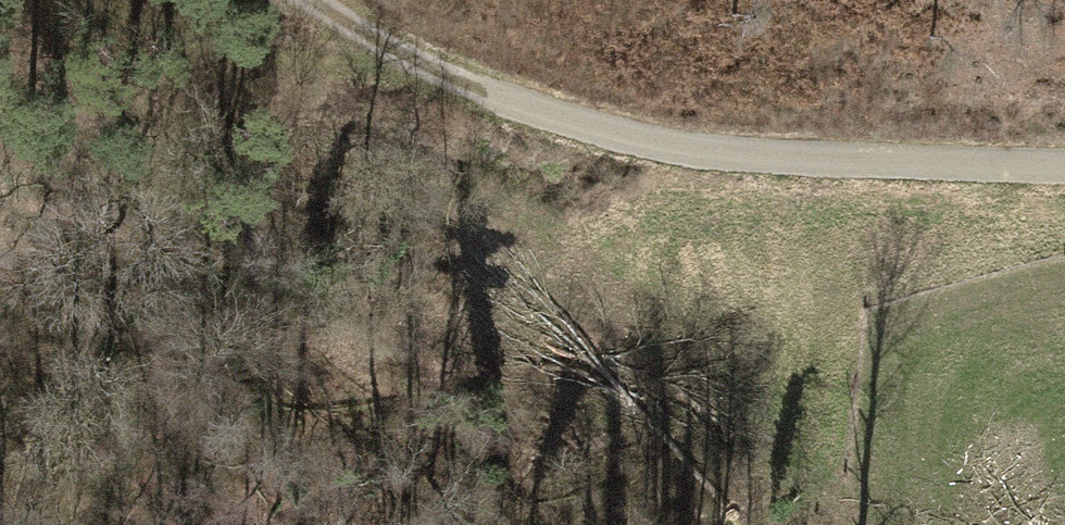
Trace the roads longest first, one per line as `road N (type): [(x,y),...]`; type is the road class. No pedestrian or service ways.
road 1 (track): [(0,210),(222,292),(413,322),(828,480)]
road 2 (track): [(391,54),(553,118),(788,165),(1064,166)]

